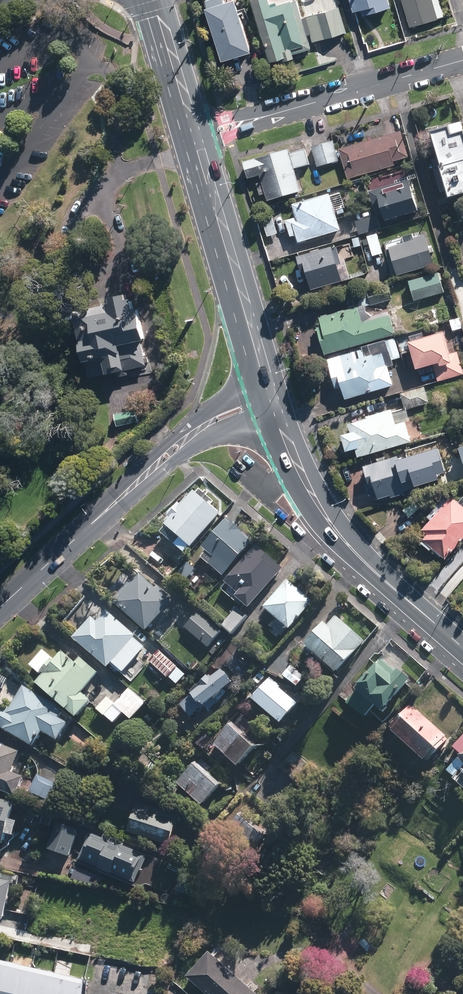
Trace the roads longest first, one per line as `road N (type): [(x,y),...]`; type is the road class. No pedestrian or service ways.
road 1 (primary): [(274,413),(335,530),(462,649)]
road 2 (primary): [(198,143),(266,384)]
road 3 (residential): [(258,119),(462,61)]
road 4 (secondary): [(154,466),(0,607)]
road 5 (secondary): [(154,466),(163,446),(192,423),(266,384)]
road 6 (primary): [(154,0),(194,129)]
road 7 (secondary): [(274,413),(154,466)]

